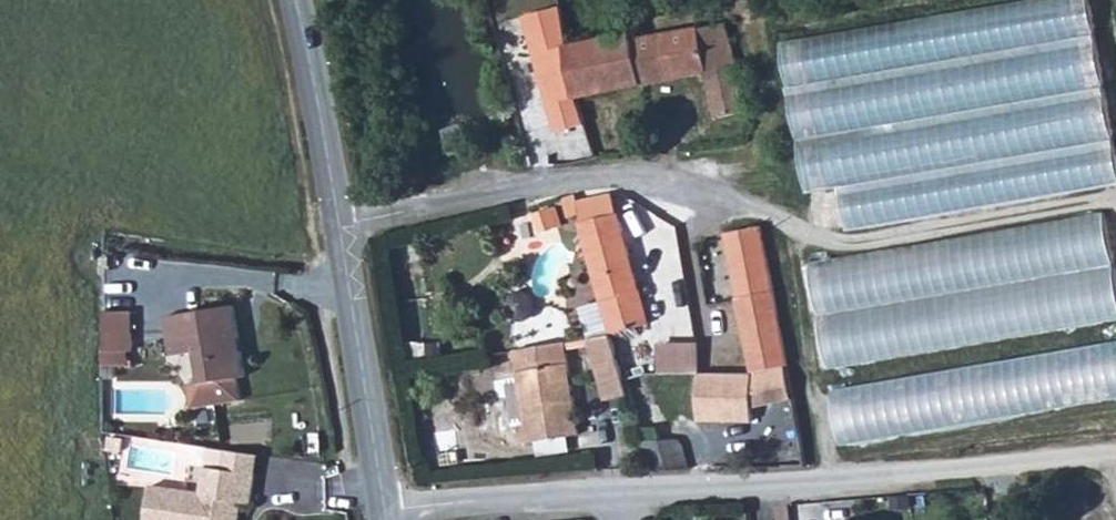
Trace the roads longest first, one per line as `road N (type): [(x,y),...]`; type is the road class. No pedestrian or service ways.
road 1 (unclassified): [(382,511),(1115,452)]
road 2 (tertiary): [(295,0),(382,511)]
road 3 (track): [(1115,193),(848,240),(743,205)]

